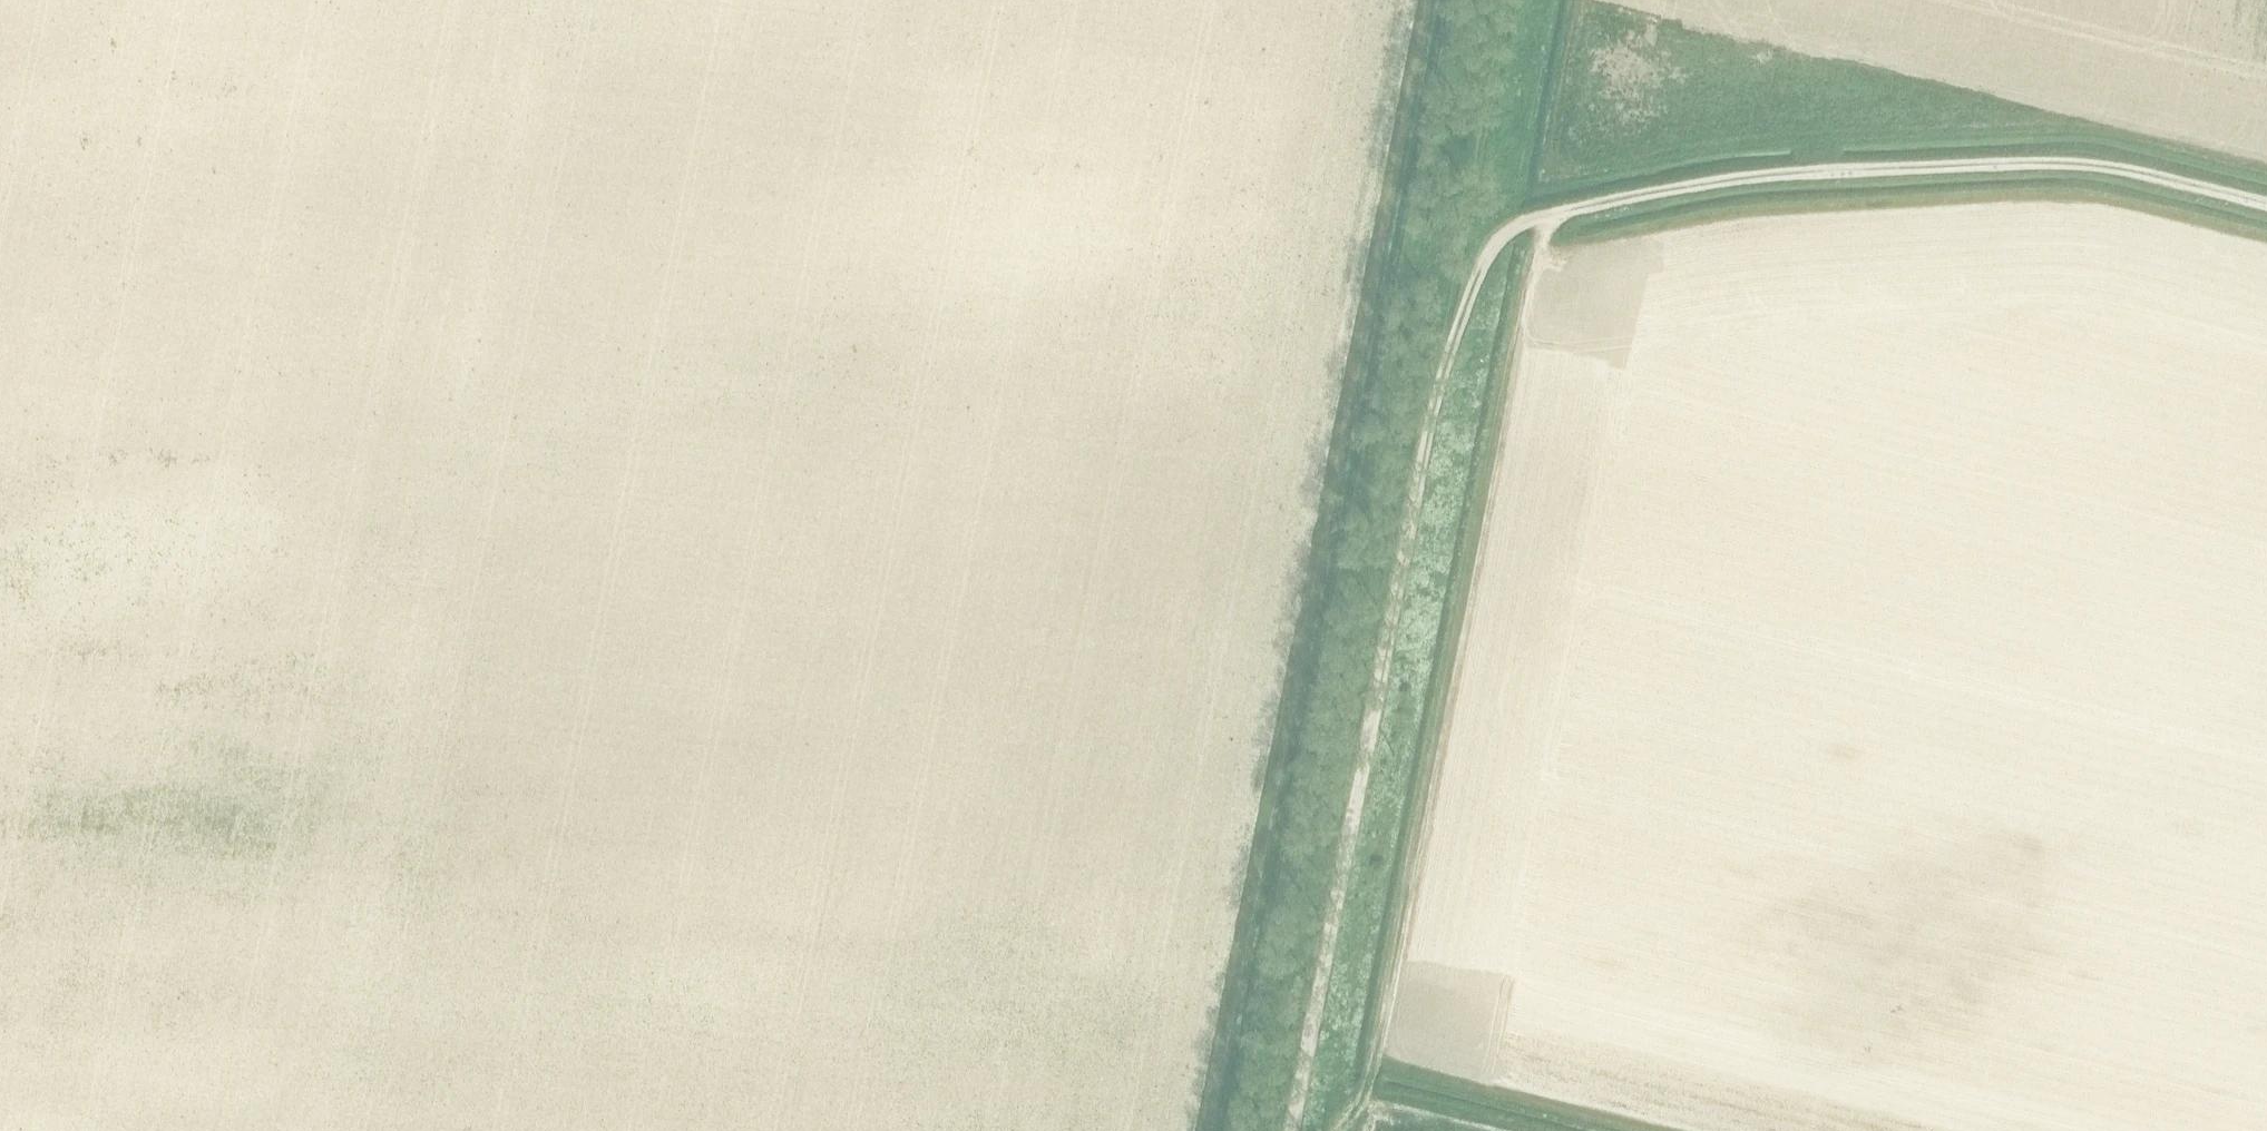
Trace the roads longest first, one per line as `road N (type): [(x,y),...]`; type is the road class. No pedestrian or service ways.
road 1 (unclassified): [(2266,206),(2072,165),(1883,170),(1691,190),(1537,217),(1478,262),(1441,345),(1291,1130)]

